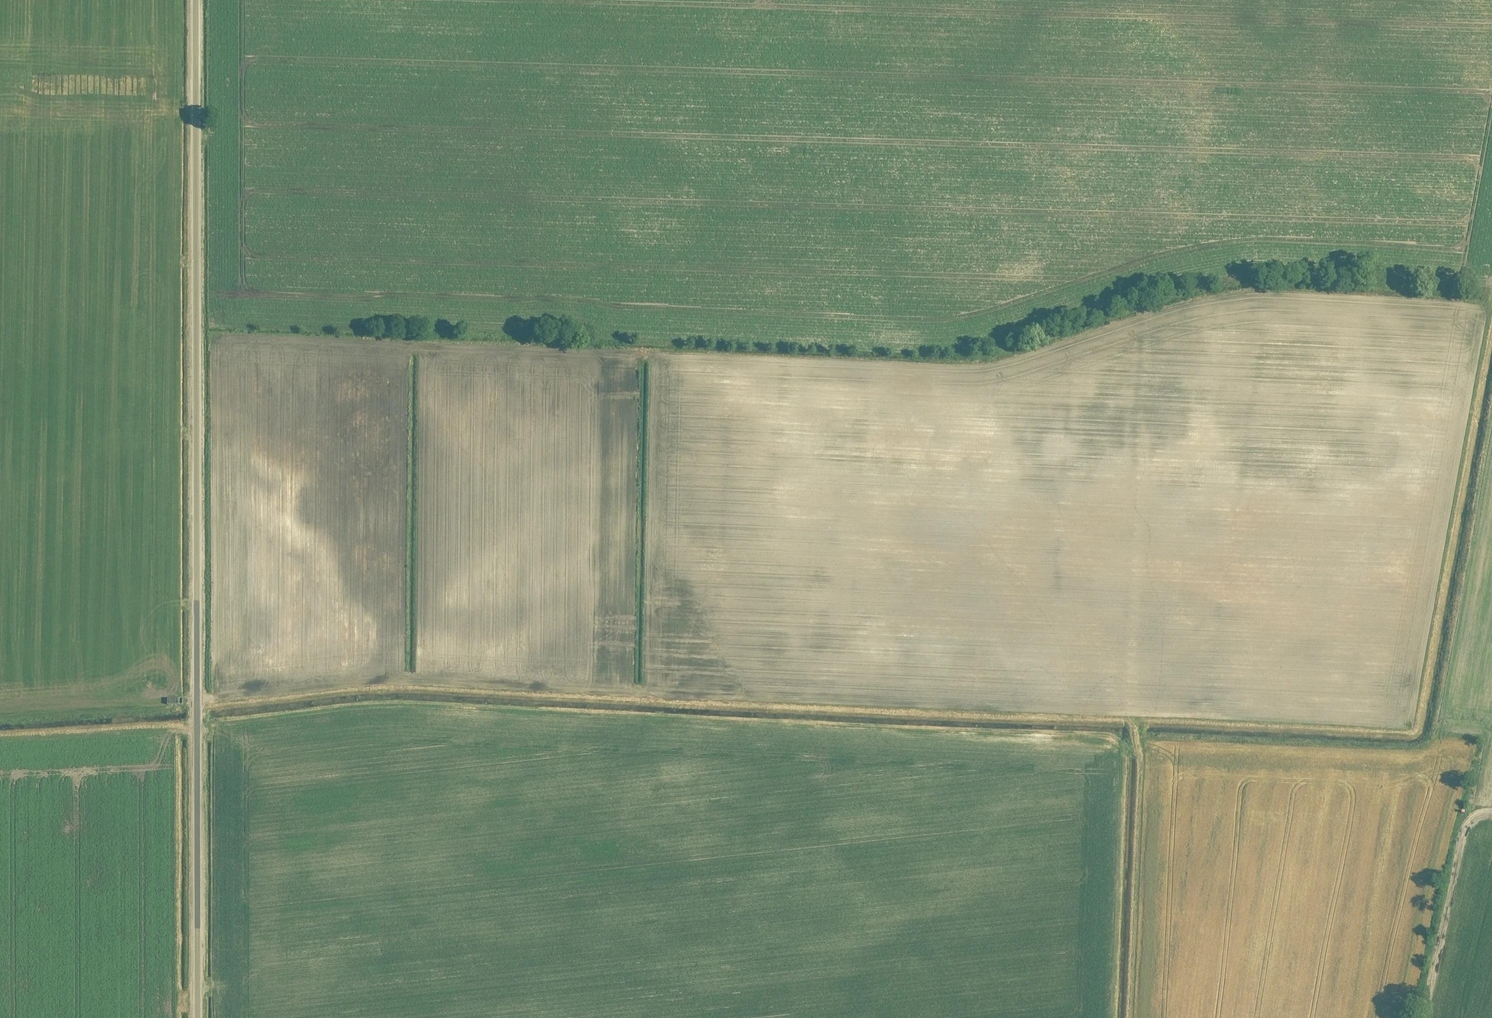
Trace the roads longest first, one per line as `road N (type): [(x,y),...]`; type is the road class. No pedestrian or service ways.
road 1 (unclassified): [(197,1017),(201,0)]
road 2 (track): [(197,703),(373,687),(648,694)]
road 3 (track): [(1469,816),(1423,1017)]
road 4 (track): [(0,739),(197,727)]

